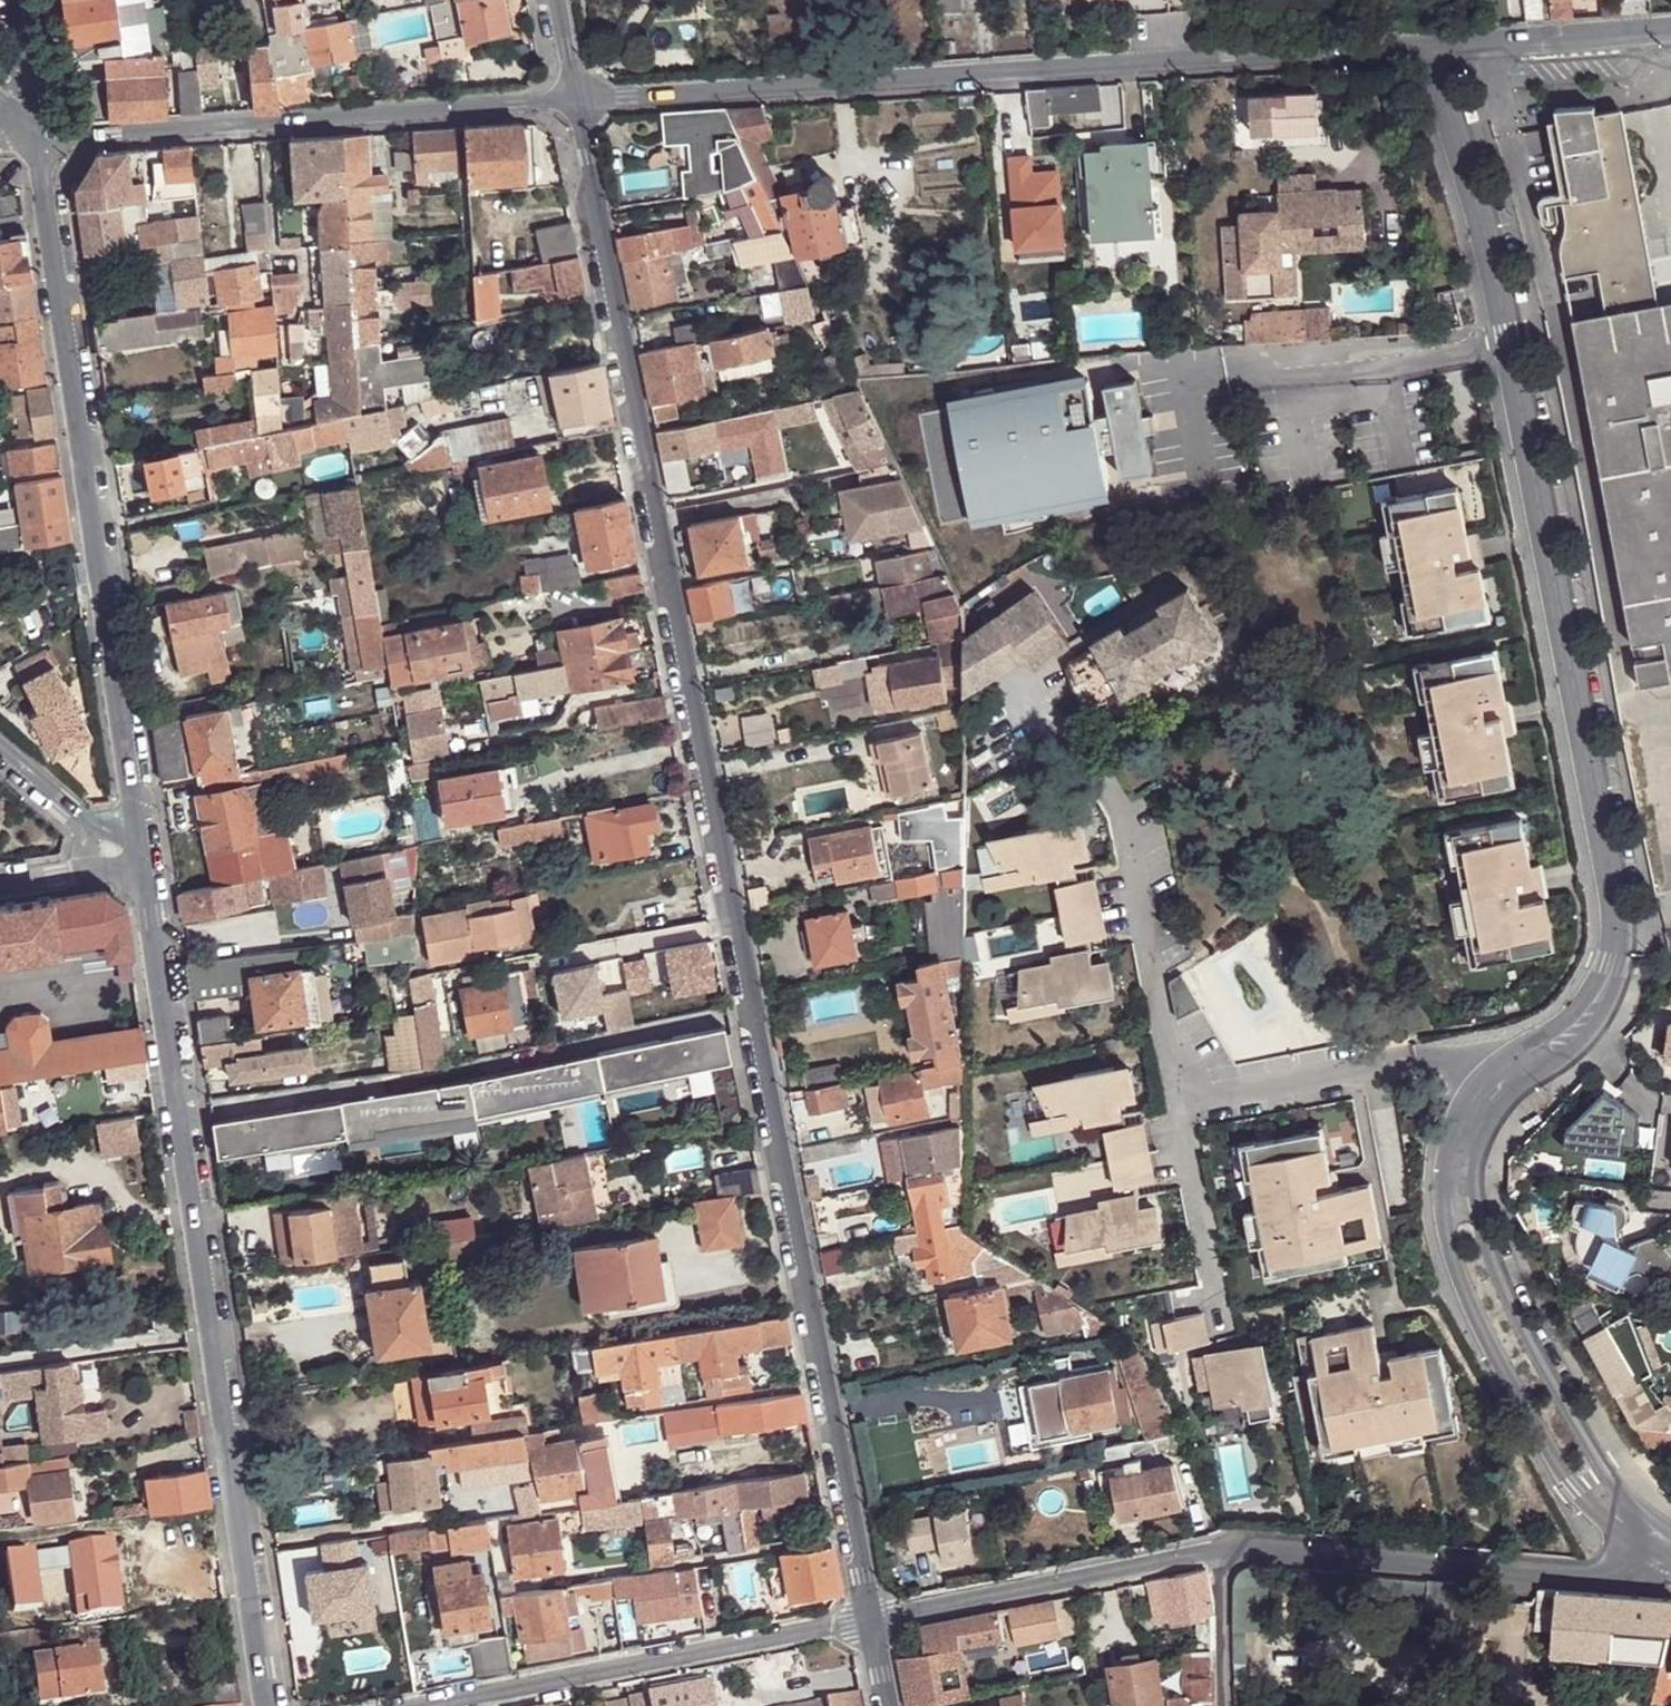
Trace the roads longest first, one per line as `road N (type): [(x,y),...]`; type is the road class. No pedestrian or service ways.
road 1 (residential): [(1456,1181),(1482,1101),(1575,1030),(1597,1001),(1618,938),(1508,336),(1439,46)]
road 2 (residential): [(750,1016),(576,104)]
road 3 (unclassified): [(1439,46),(576,104)]
road 4 (tertiary): [(39,139),(147,857)]
road 5 (residential): [(869,1621),(750,1016)]
road 6 (residential): [(185,1113),(475,1069),(750,1016)]
road 7 (unclassified): [(576,104),(39,139)]
road 8 (unclassified): [(431,1705),(869,1621)]
road 9 (unclassified): [(1220,1551),(1256,1547),(1604,1574),(1639,1564),(1653,1546)]
road 10 (tertiary): [(217,1329),(273,1705)]
road 11 (unclassified): [(869,1621),(1220,1551)]
road 12 (residential): [(1456,1181),(1447,1240),(1481,1329),(1551,1455),(1576,1471)]
road 13 (residential): [(1576,1471),(1580,1435),(1456,1181)]
road 14 (tertiary): [(147,857),(185,1113)]
road 15 (unclassified): [(1670,31),(1439,46)]
road 16 (residential): [(217,1329),(0,1366)]
road 17 (tertiary): [(185,1113),(217,1329)]
road 18 (unclassified): [(0,746),(147,857)]
road 19 (unclassified): [(1224,1705),(1220,1551)]
road 20 (residential): [(147,857),(0,881)]

